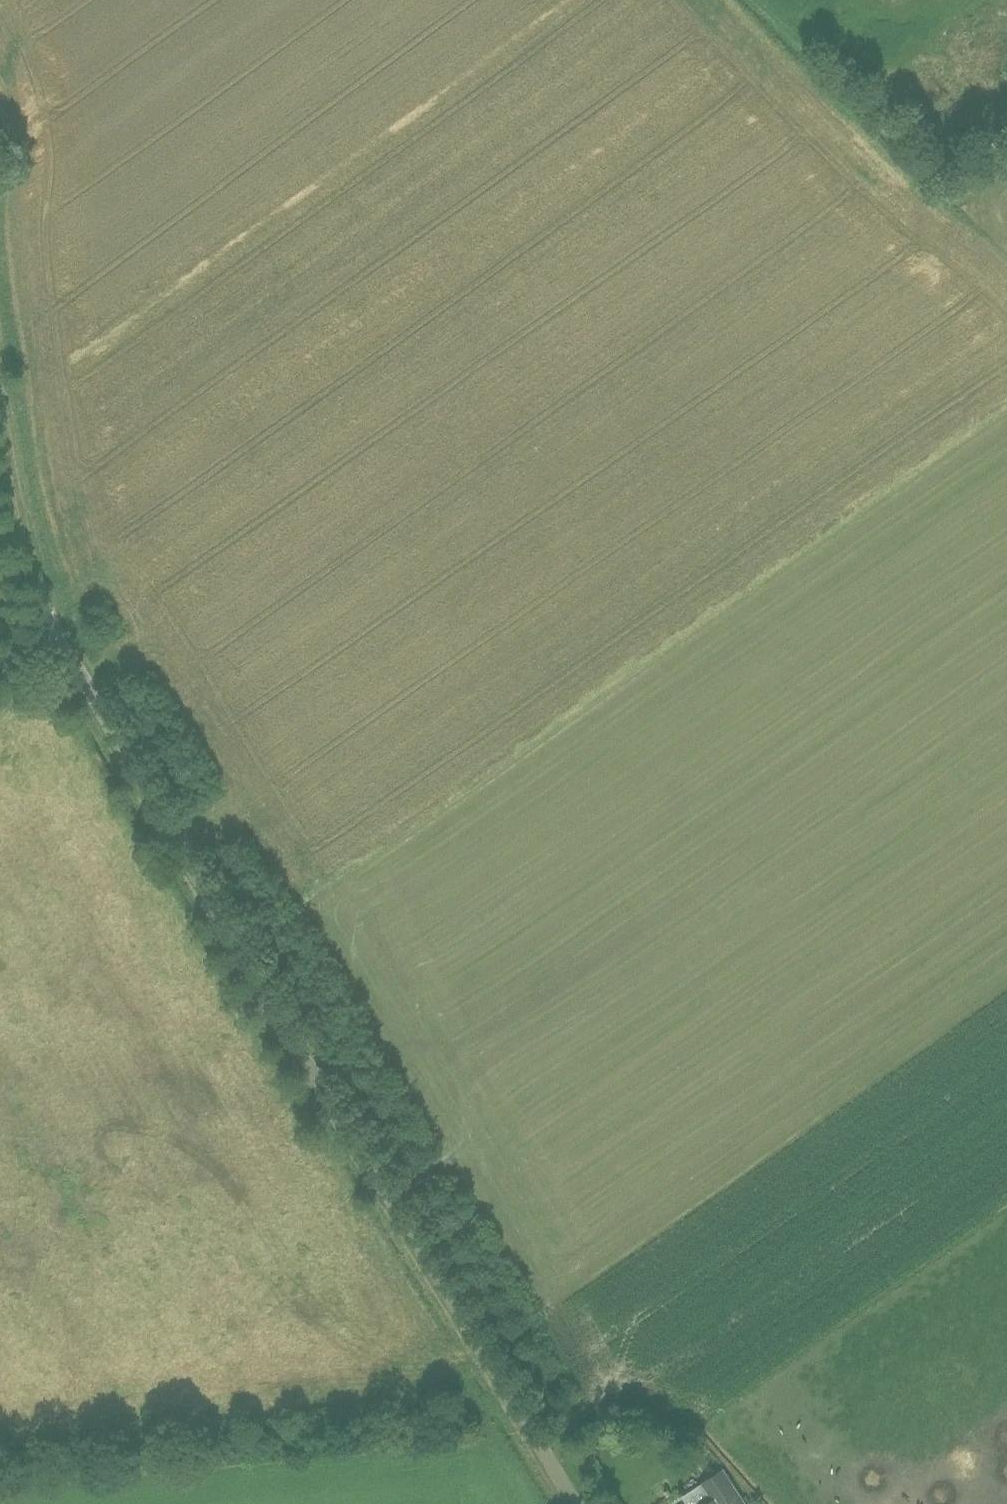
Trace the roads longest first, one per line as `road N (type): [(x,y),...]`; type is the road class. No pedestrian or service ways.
road 1 (unclassified): [(571,1503),(76,669),(55,652)]
road 2 (unclassified): [(0,407),(55,652)]

